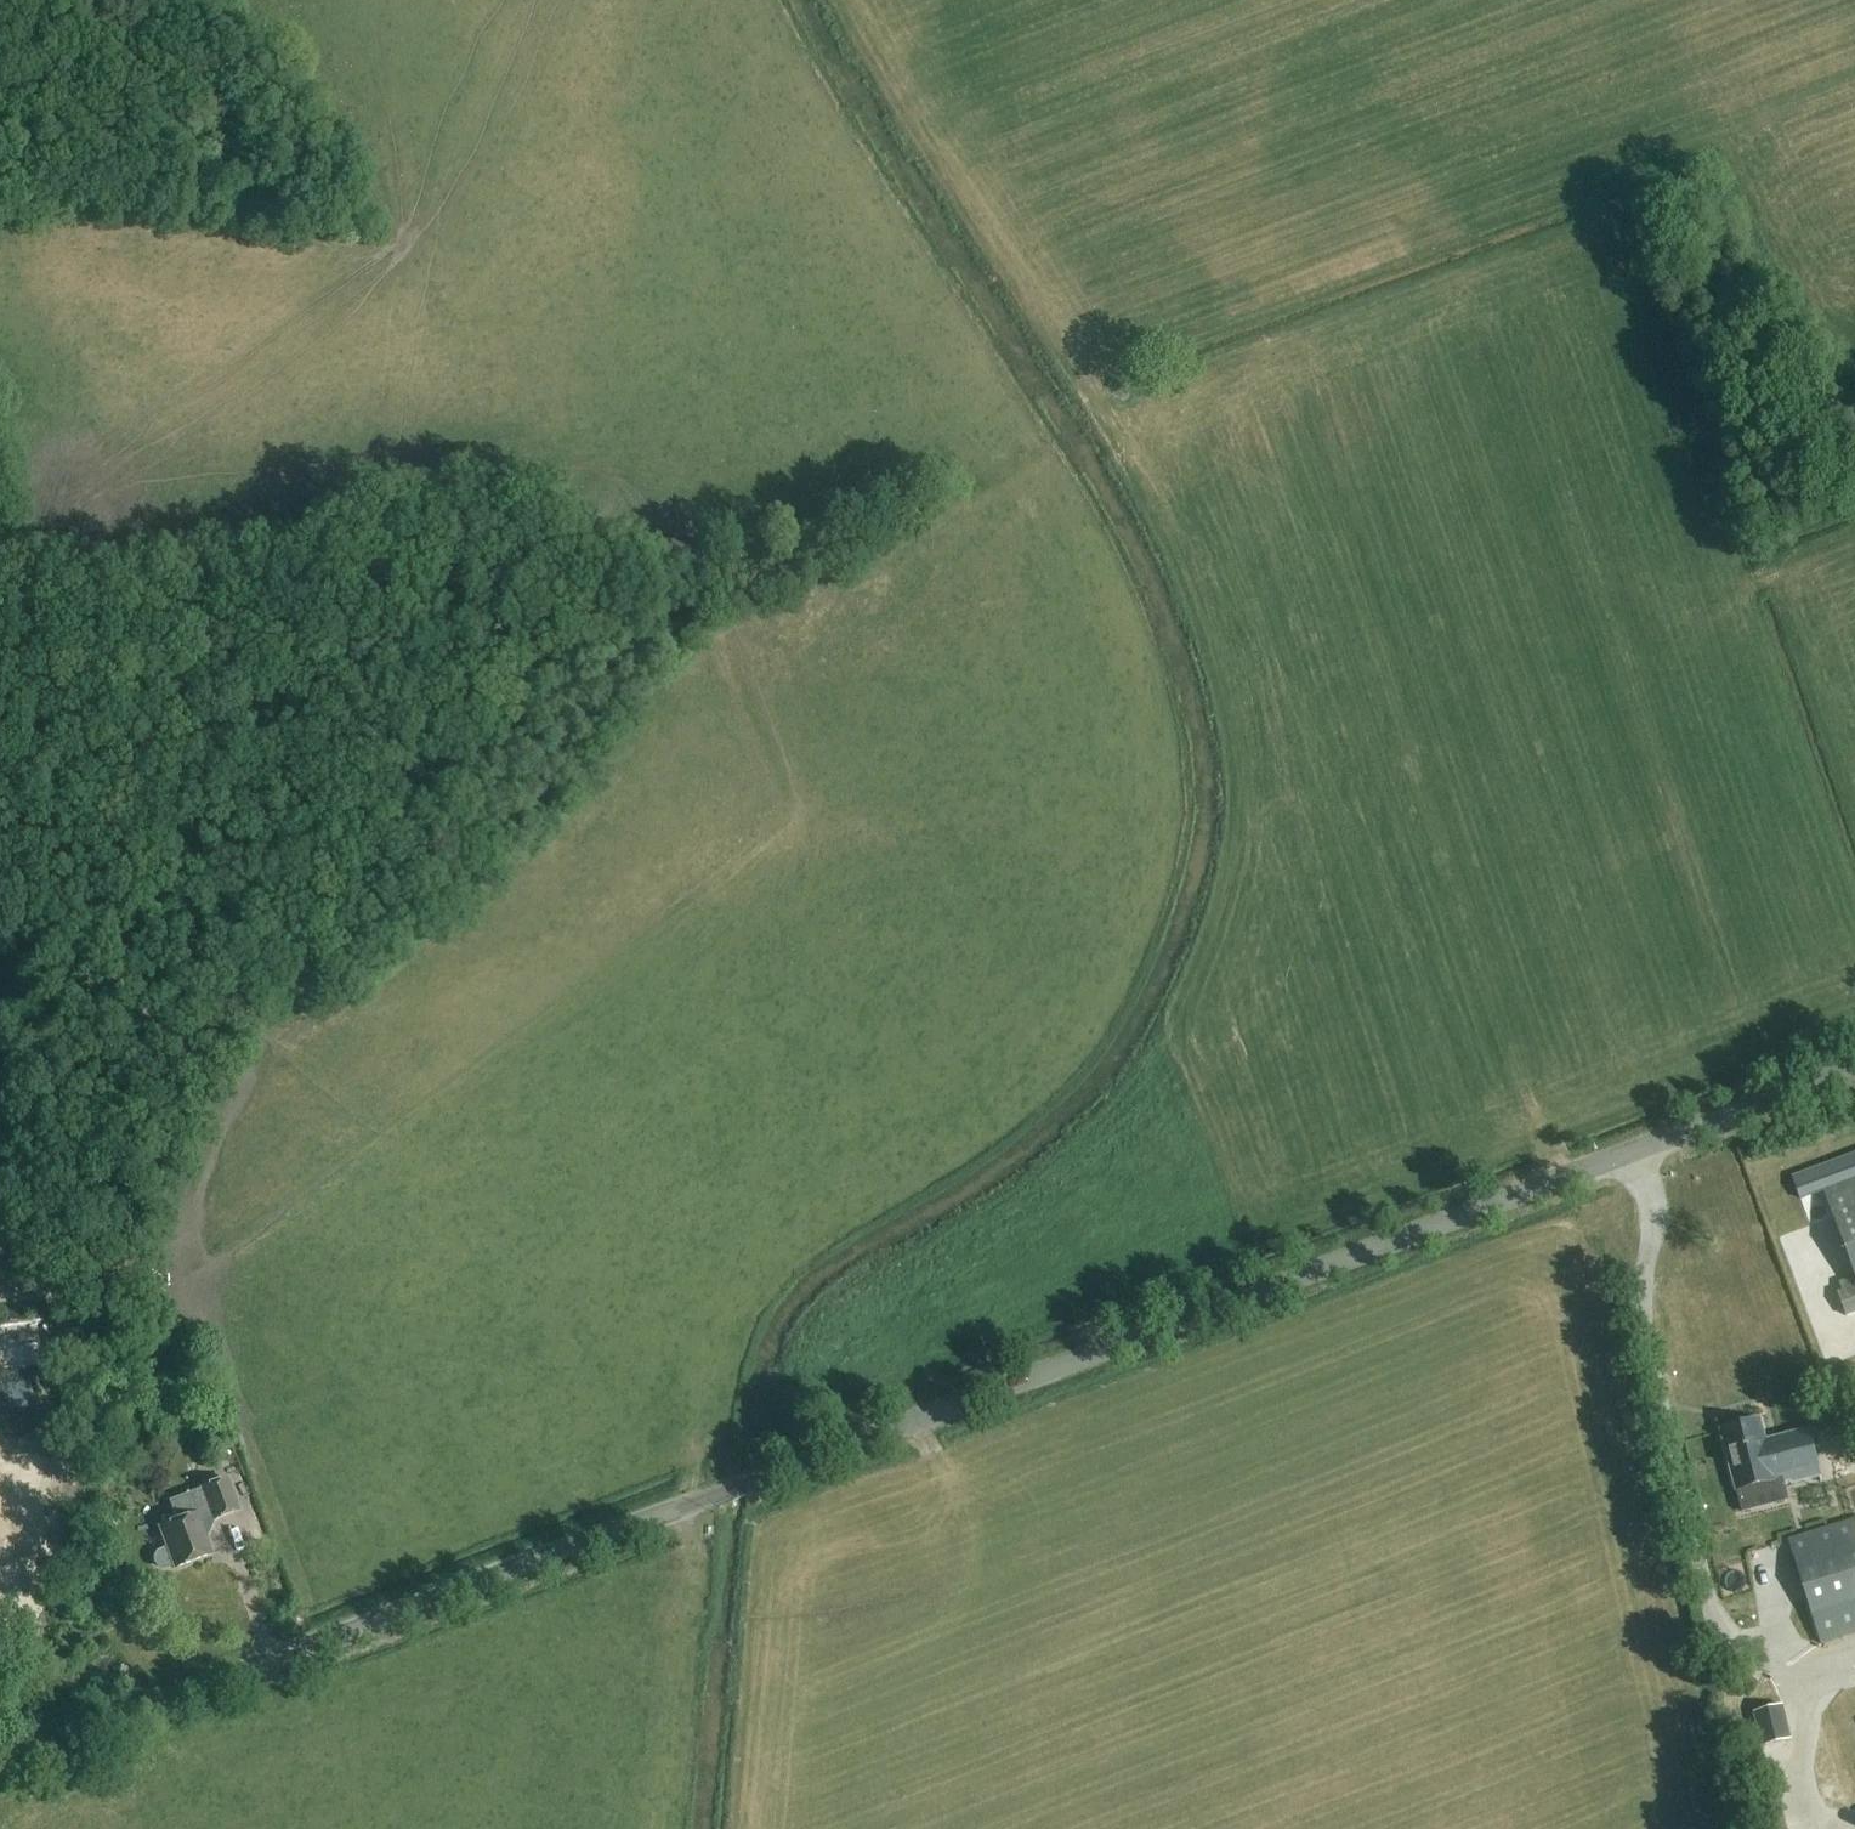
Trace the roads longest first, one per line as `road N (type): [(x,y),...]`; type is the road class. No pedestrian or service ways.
road 1 (tertiary): [(733,1488),(1854,1067)]
road 2 (tertiary): [(733,1488),(0,1764)]

